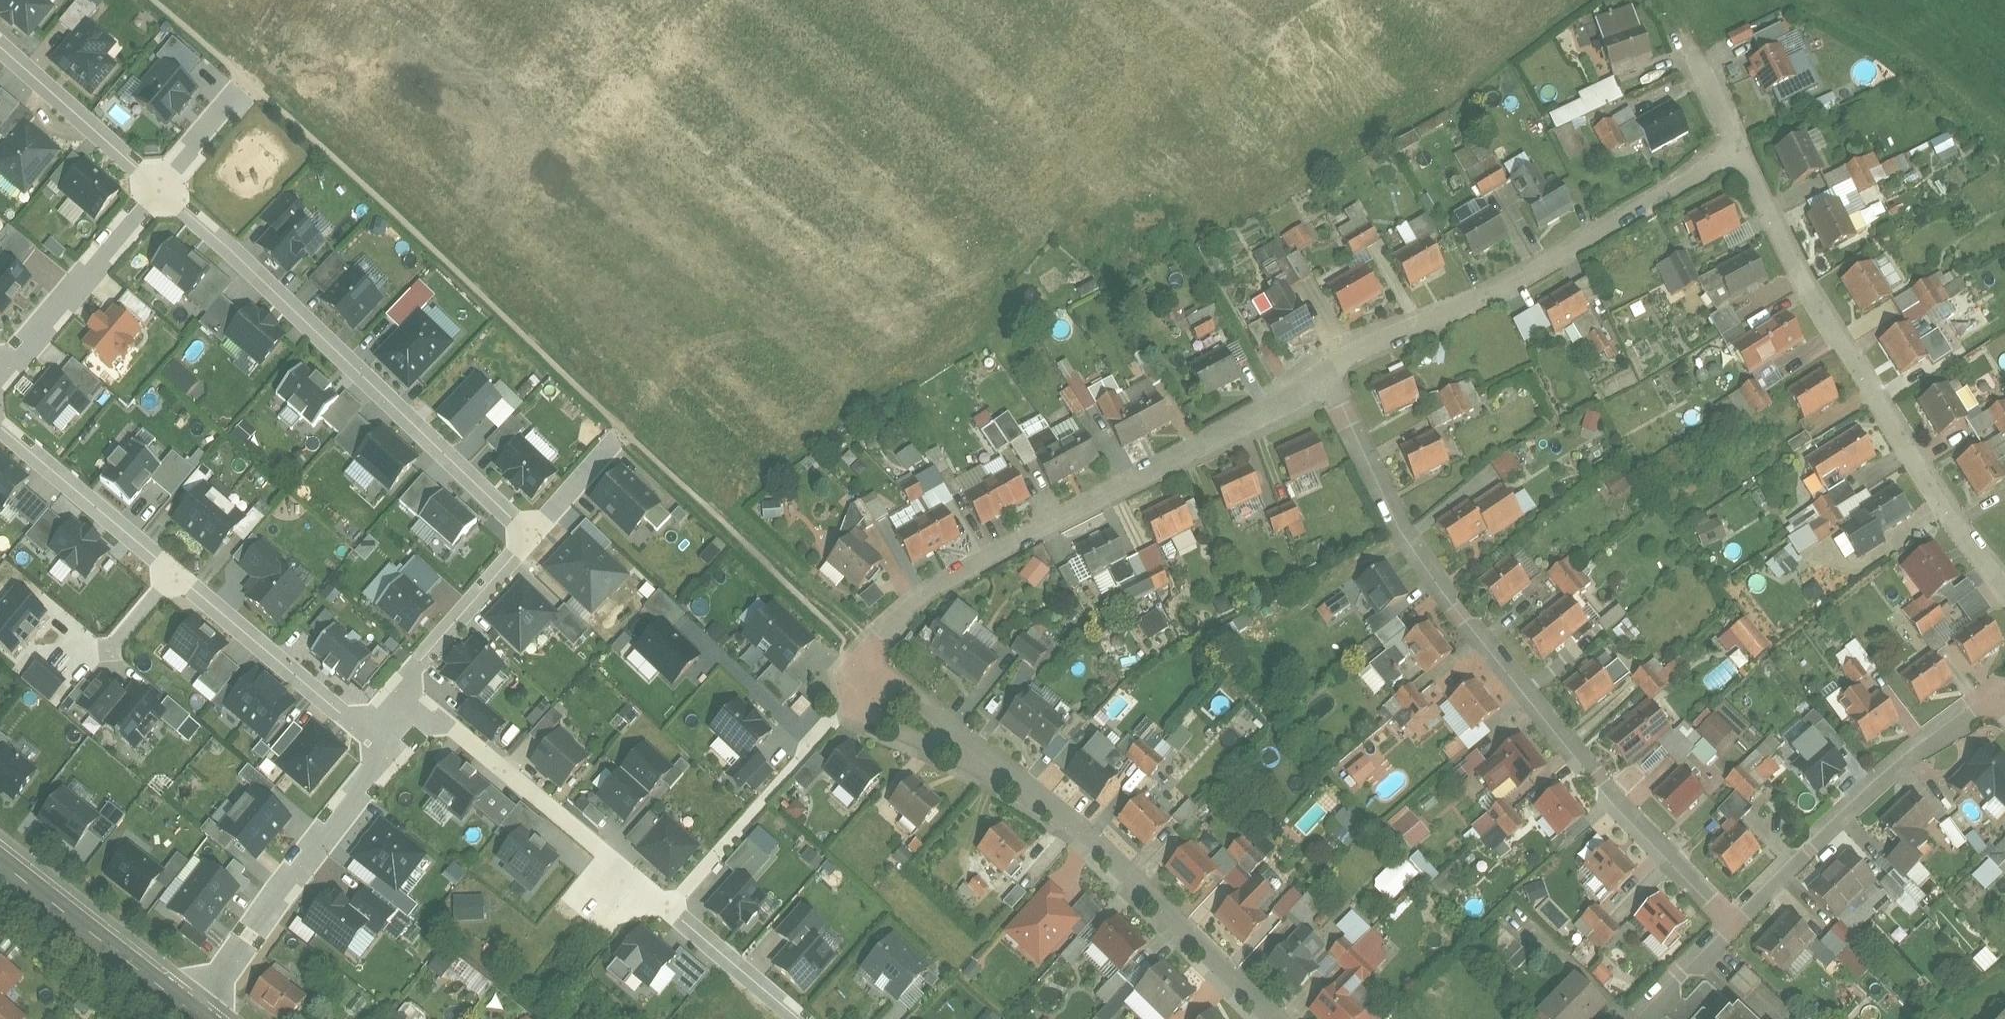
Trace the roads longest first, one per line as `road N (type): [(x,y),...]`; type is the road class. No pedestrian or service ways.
road 1 (residential): [(1274,1018),(1075,824),(876,691),(869,663),(874,646),(925,596),(1327,371)]
road 2 (track): [(874,646),(173,0)]
road 3 (residential): [(1327,371),(1382,485),(1446,589),(1595,770),(1737,923)]
road 4 (residential): [(1740,146),(1808,284),(1937,493),(2004,584)]
road 5 (residential): [(162,187),(527,538)]
road 6 (residential): [(1327,371),(1489,295),(1740,146)]
road 7 (residential): [(1997,696),(1881,785),(1737,923)]
road 8 (residential): [(386,750),(190,1014)]
road 9 (residential): [(175,569),(386,750)]
road 10 (residential): [(527,538),(406,691),(386,750)]
road 11 (residential): [(162,187),(0,367)]
road 12 (secondary): [(0,864),(190,1014)]
road 13 (residential): [(804,1018),(658,900),(612,884)]
road 14 (residential): [(0,419),(175,569)]
road 15 (residential): [(0,48),(162,187)]
road 16 (residential): [(1737,923),(1642,1018)]
road 17 (residential): [(616,439),(527,538)]
road 18 (residential): [(1687,35),(1740,146)]
road 19 (residential): [(242,95),(162,187)]

